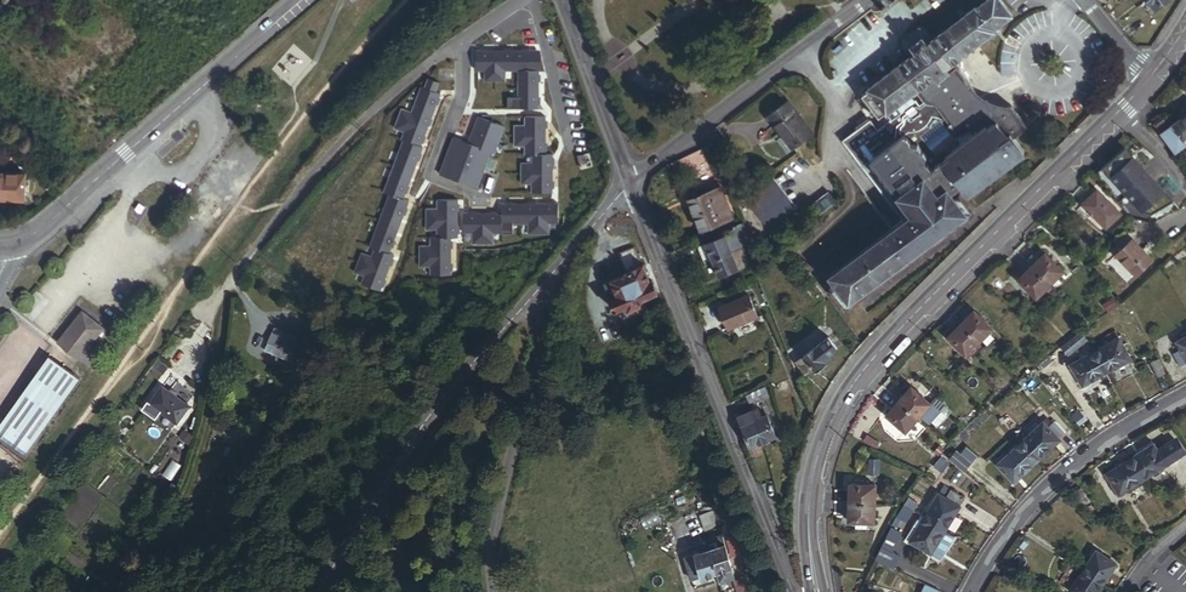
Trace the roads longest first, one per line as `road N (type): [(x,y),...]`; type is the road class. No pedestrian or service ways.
road 1 (unclassified): [(460,44),(314,172),(226,285),(193,474),(124,591)]
road 2 (secondary): [(1117,113),(922,305),(845,398),(823,438),(810,490),(817,591)]
road 3 (residential): [(631,184),(794,591)]
road 4 (unclassified): [(317,591),(420,426),(561,271)]
road 5 (secondary): [(25,239),(300,0)]
road 6 (residential): [(488,569),(561,271)]
road 7 (residential): [(870,0),(631,184)]
road 8 (residential): [(970,591),(1042,492),(1118,432),(1185,394)]
road 9 (residential): [(460,44),(461,93),(427,171),(430,180),(481,199),(489,180)]
road 10 (residential): [(631,184),(561,0)]
road 11 (residential): [(531,0),(566,154)]

